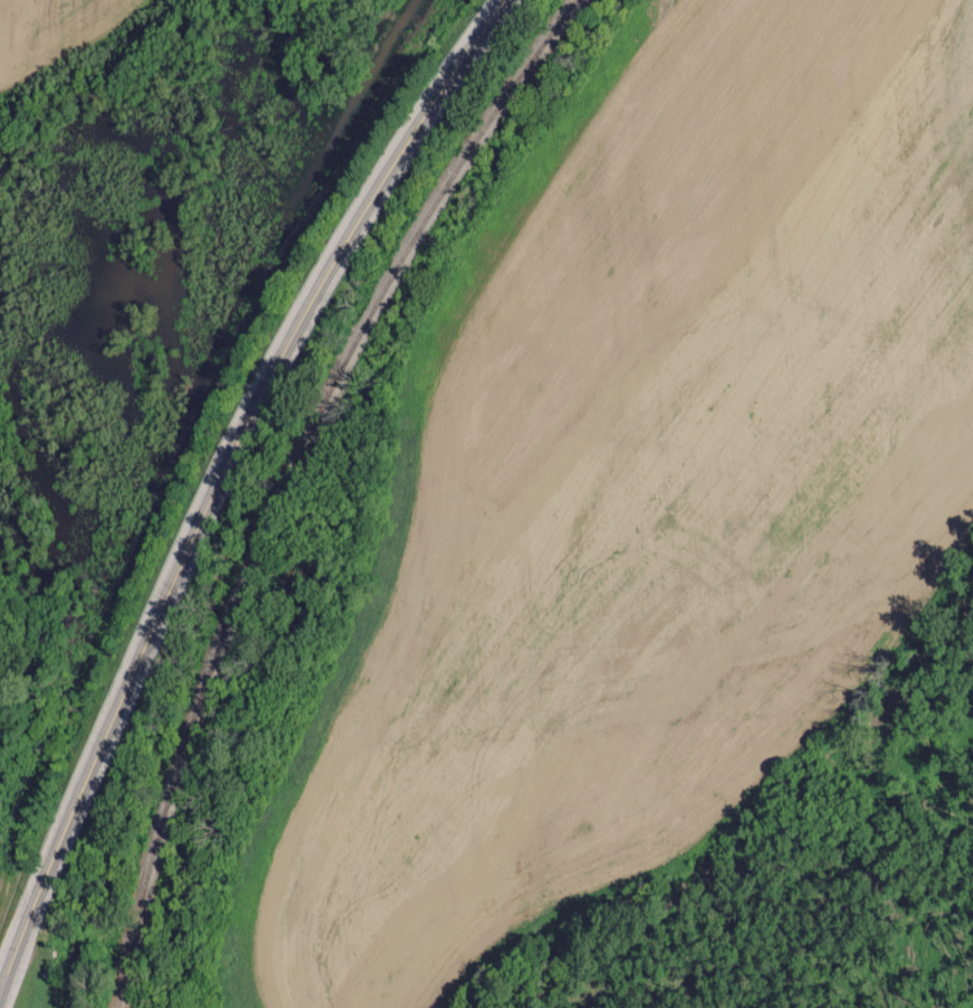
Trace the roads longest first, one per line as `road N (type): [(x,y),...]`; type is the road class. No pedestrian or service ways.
road 1 (primary): [(26,919),(199,503),(361,209),(501,0)]

